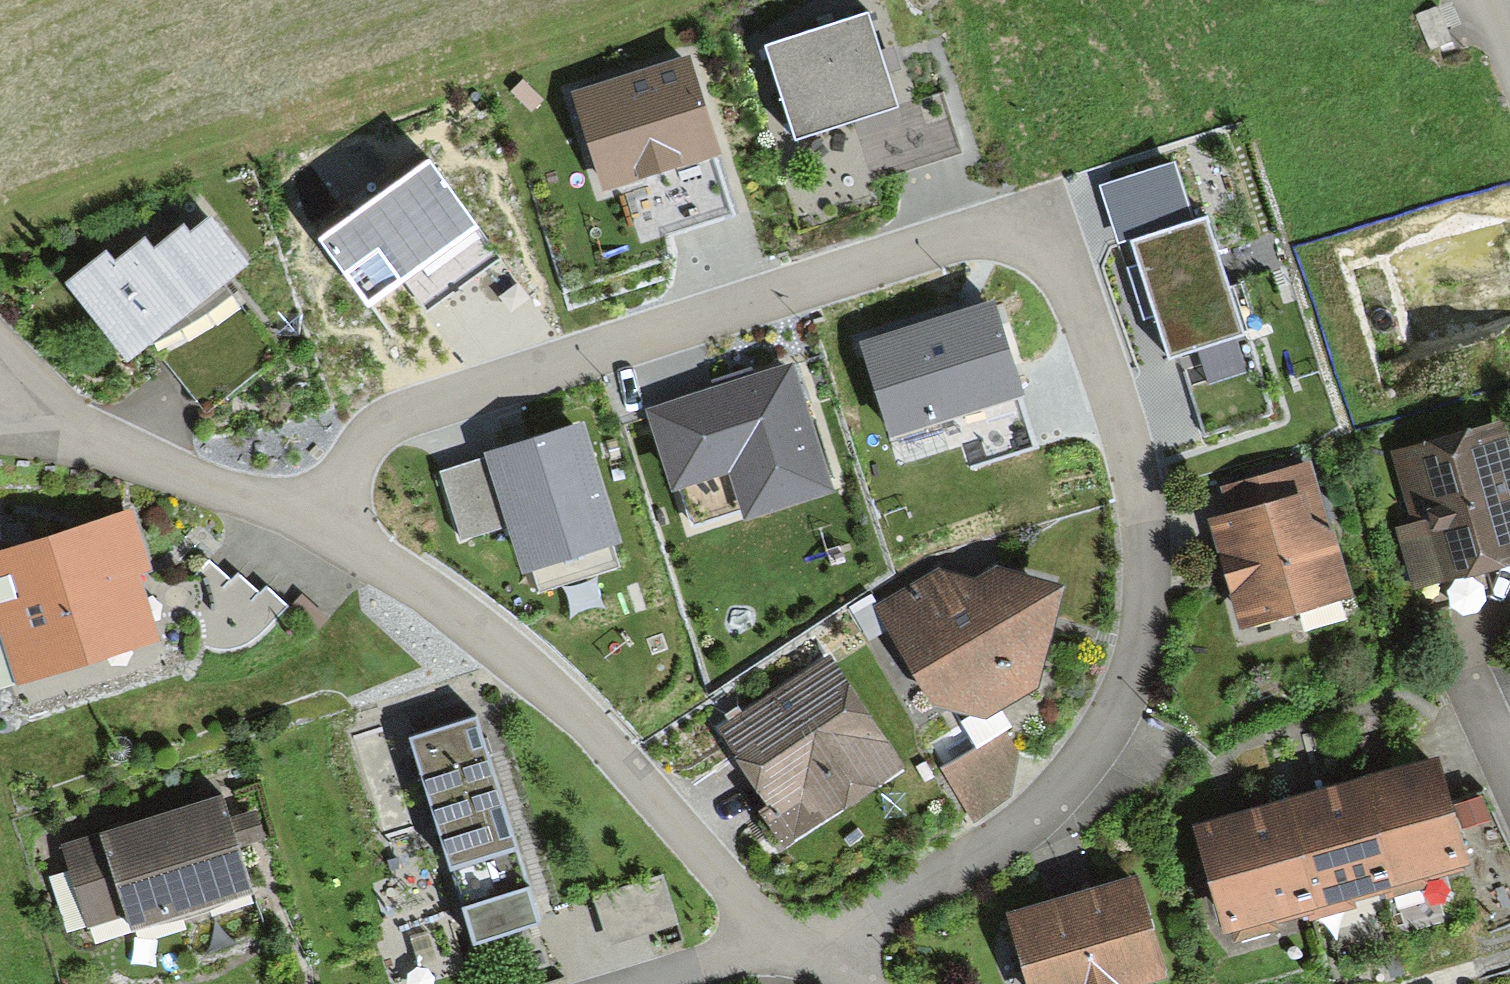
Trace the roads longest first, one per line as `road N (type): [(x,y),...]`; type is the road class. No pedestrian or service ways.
road 1 (residential): [(318,530),(362,445),(420,403),(989,232),(1054,263),(1084,323),(1139,509),(1119,676),(1084,757),(1001,834),(810,950)]
road 2 (residential): [(810,950),(760,918),(589,720),(318,530)]
road 3 (residential): [(318,530),(29,415)]
road 4 (residential): [(627,983),(716,957),(810,950)]

